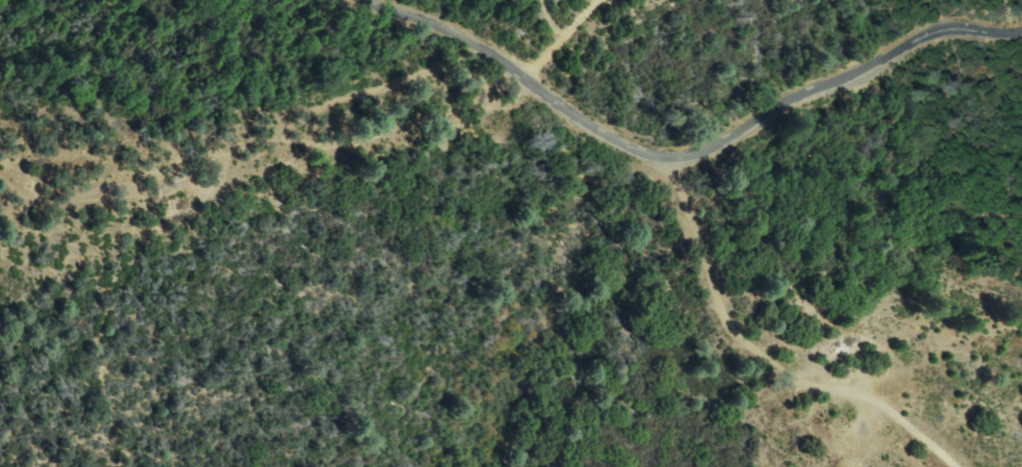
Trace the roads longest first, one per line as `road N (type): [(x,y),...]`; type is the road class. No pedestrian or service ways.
road 1 (residential): [(348,0),(480,50),(602,146),(661,170),(714,158),(915,44),(1021,41)]
road 2 (track): [(0,154),(59,164),(165,154),(293,124),(434,77),(513,71),(606,0)]
road 3 (track): [(936,466),(865,417),(763,378),(734,350),(692,272),(661,170)]

